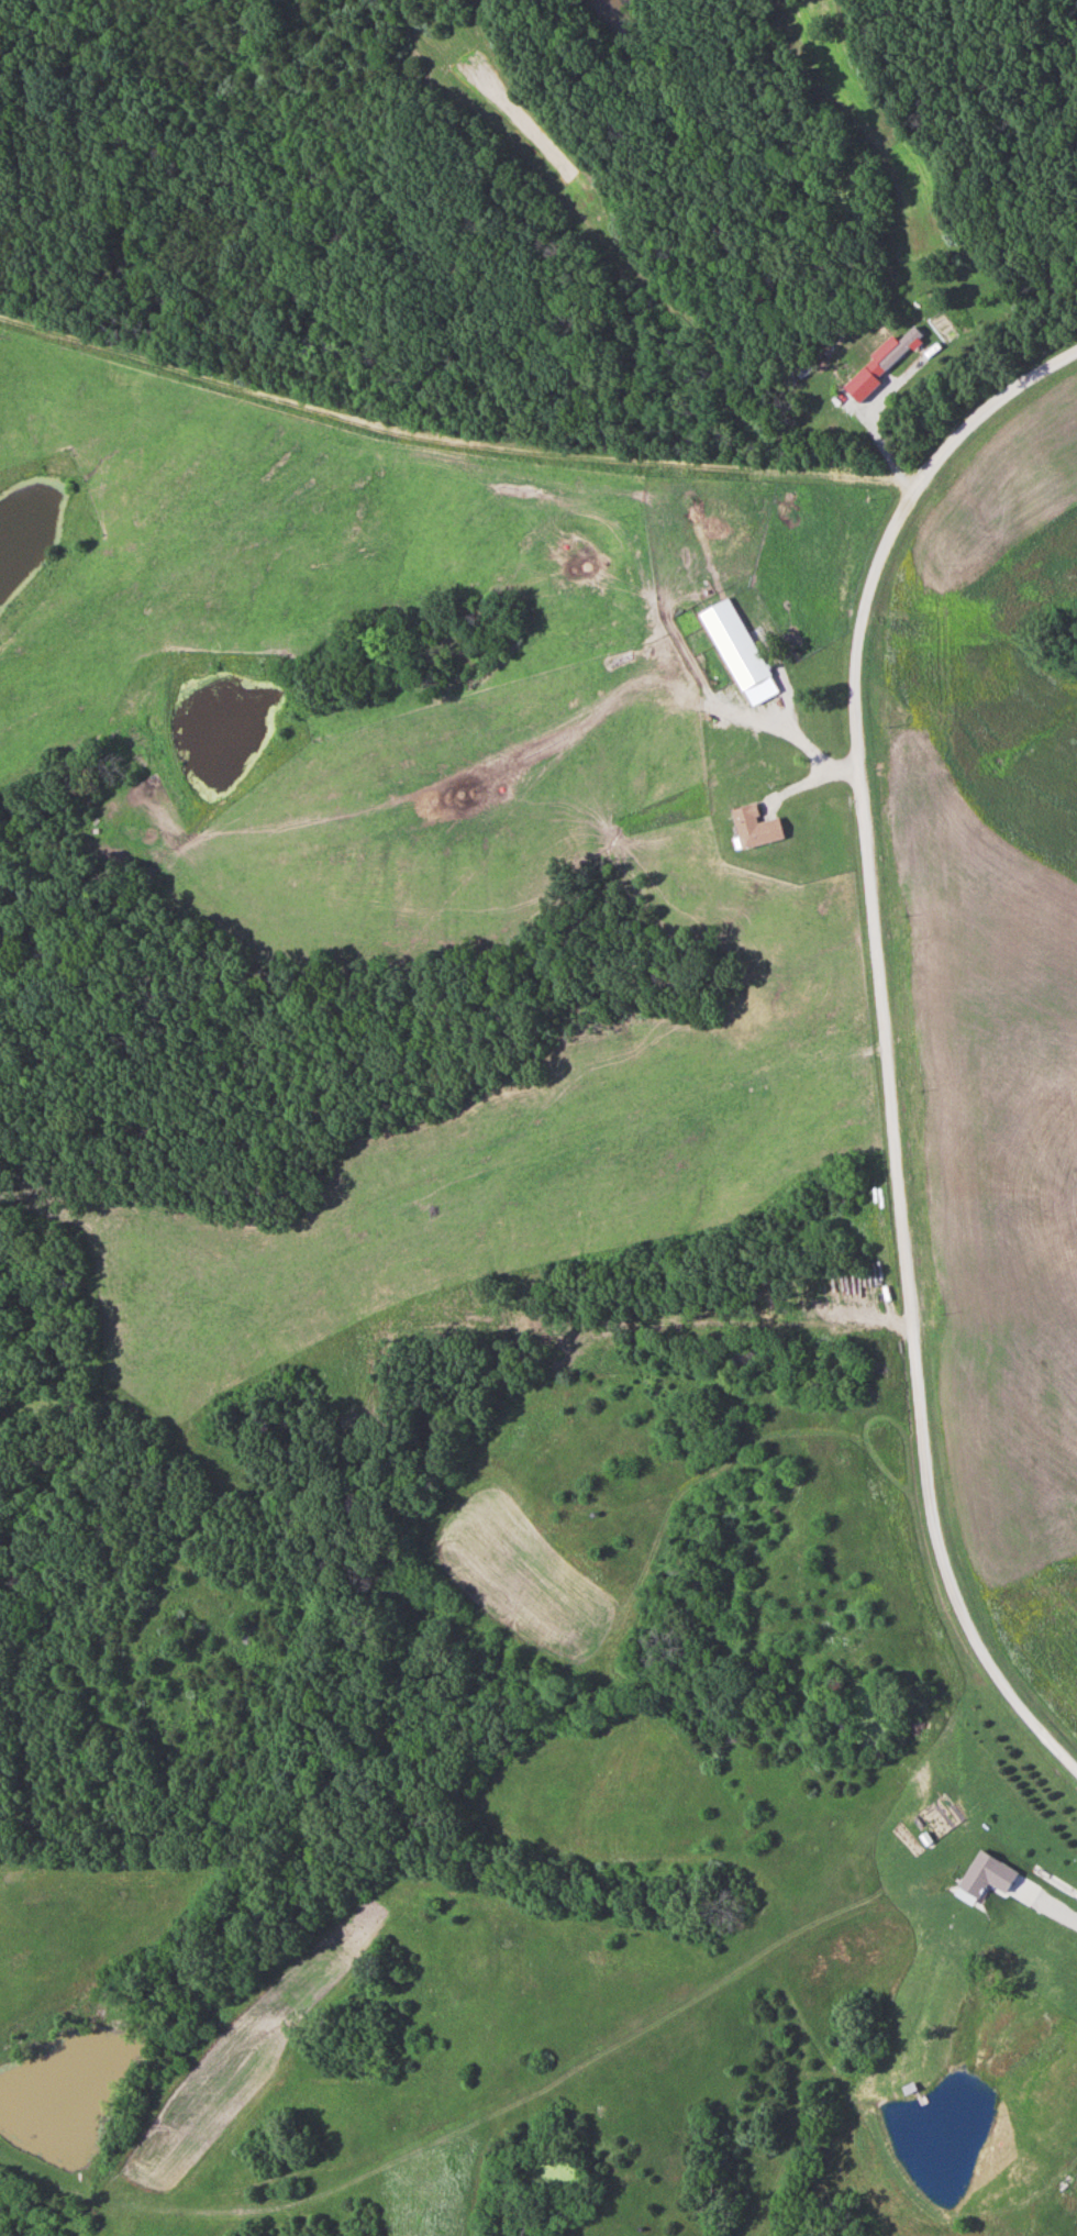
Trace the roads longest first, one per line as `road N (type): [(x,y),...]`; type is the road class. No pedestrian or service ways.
road 1 (residential): [(1076,1767),(984,1650),(939,1540),(857,716),(866,604),(901,514),(986,410),(1076,351)]

